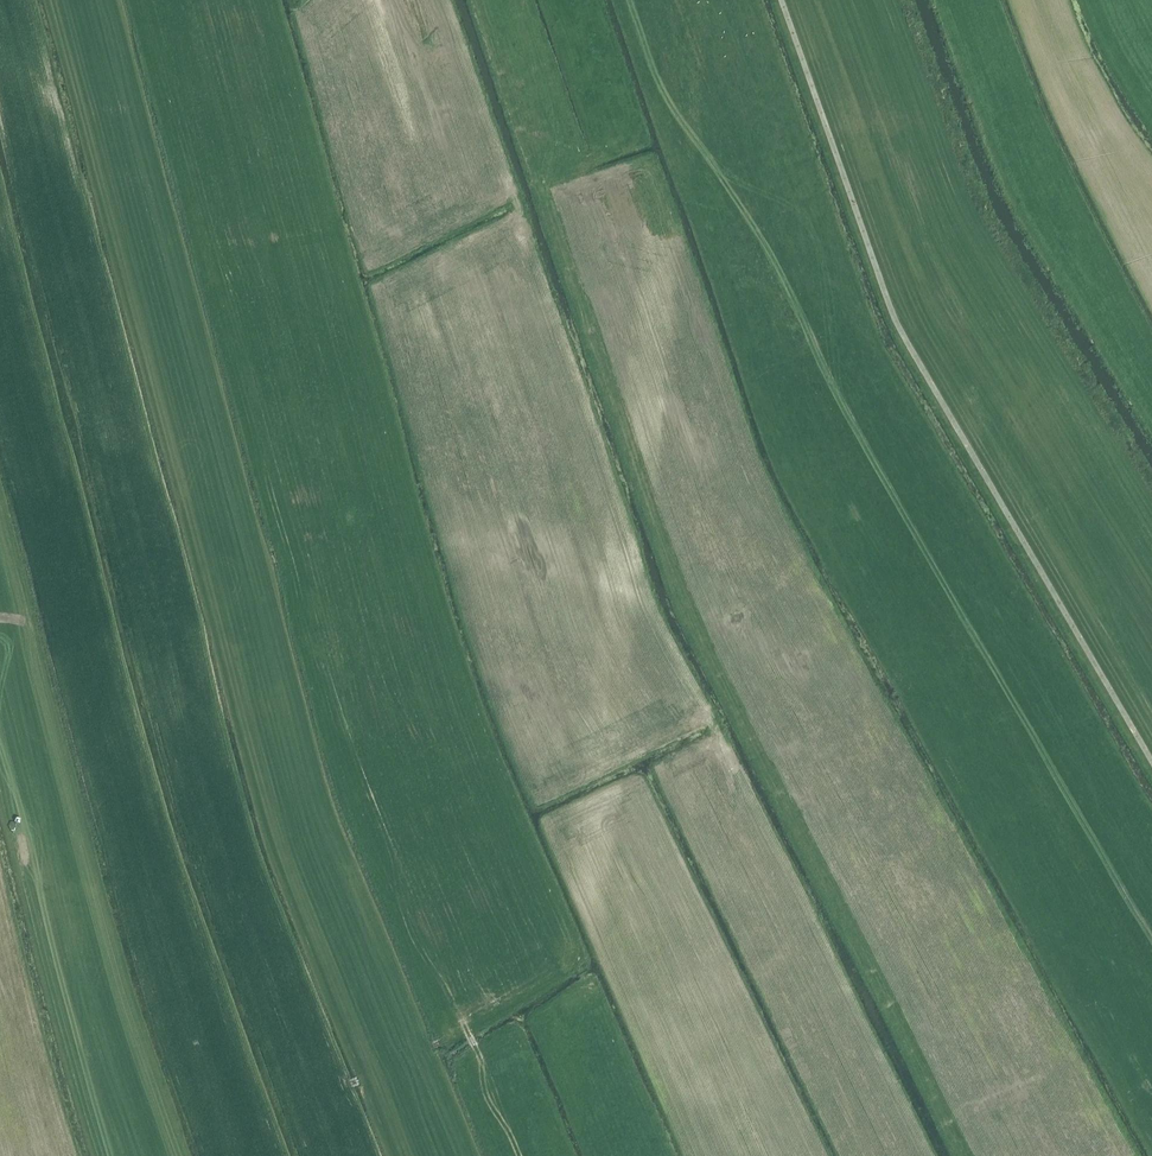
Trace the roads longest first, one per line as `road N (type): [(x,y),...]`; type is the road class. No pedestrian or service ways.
road 1 (track): [(1151,760),(898,327),(782,0)]

